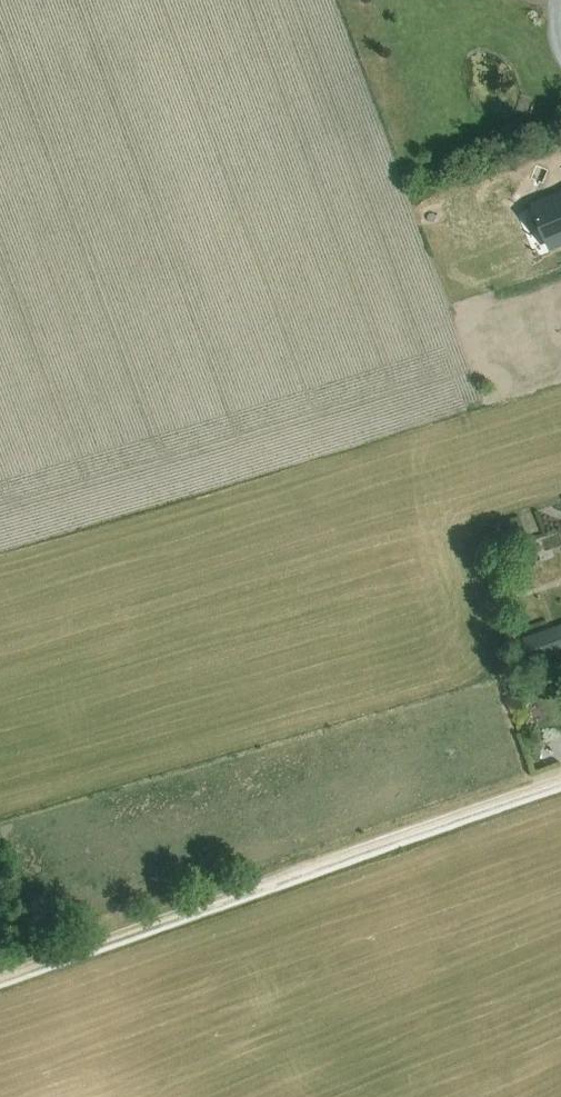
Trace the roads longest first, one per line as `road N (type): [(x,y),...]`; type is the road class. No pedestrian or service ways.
road 1 (track): [(0,977),(560,780)]

